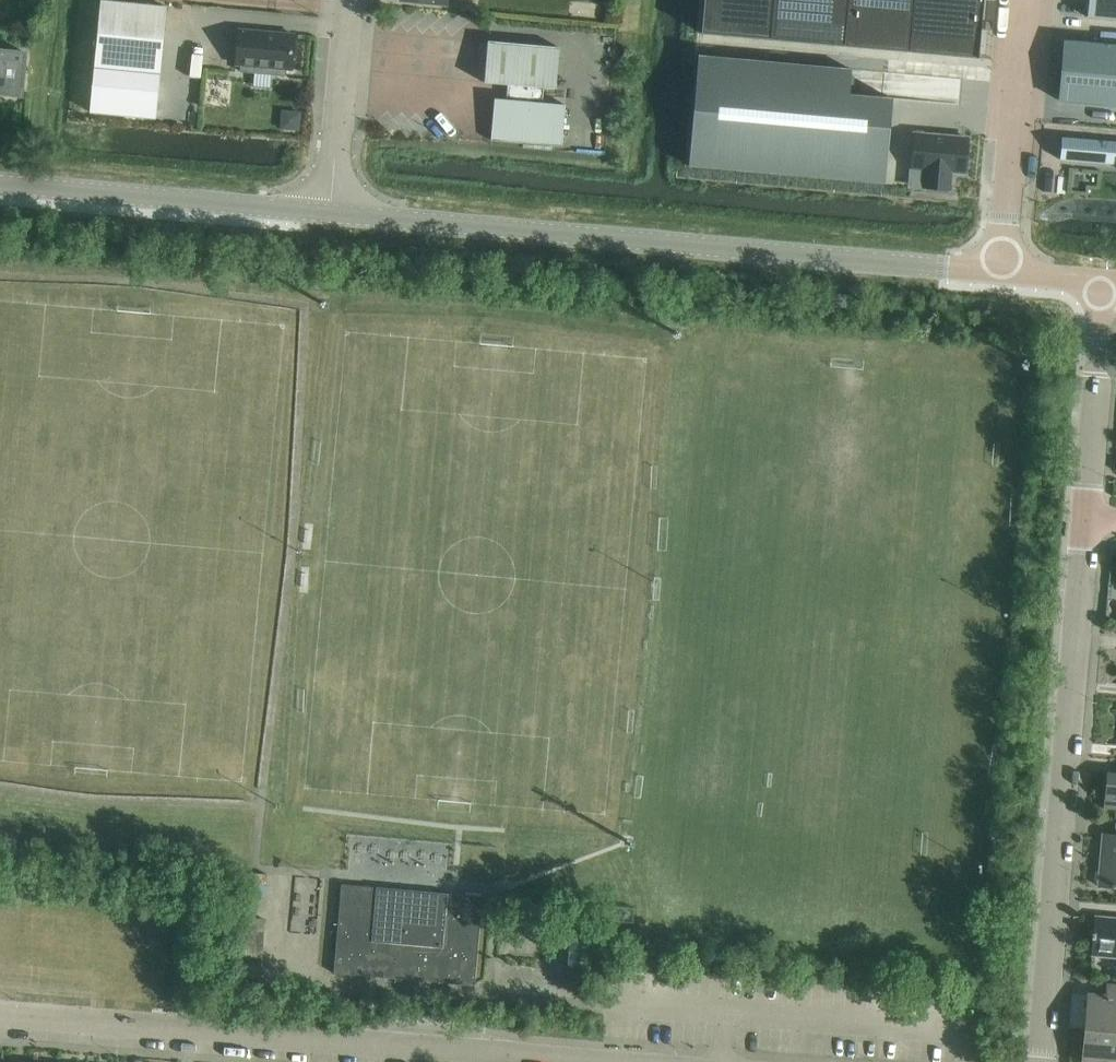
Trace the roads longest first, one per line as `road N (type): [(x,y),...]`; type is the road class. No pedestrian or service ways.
road 1 (unclassified): [(1004,277),(332,222)]
road 2 (residential): [(591,1061),(0,1016)]
road 3 (residential): [(1042,1061),(1085,522)]
road 4 (unclassified): [(332,222),(0,187)]
road 5 (unclassified): [(1030,0),(1004,277)]
road 6 (residential): [(1085,522),(1104,285)]
road 7 (unclassified): [(349,0),(332,222)]

